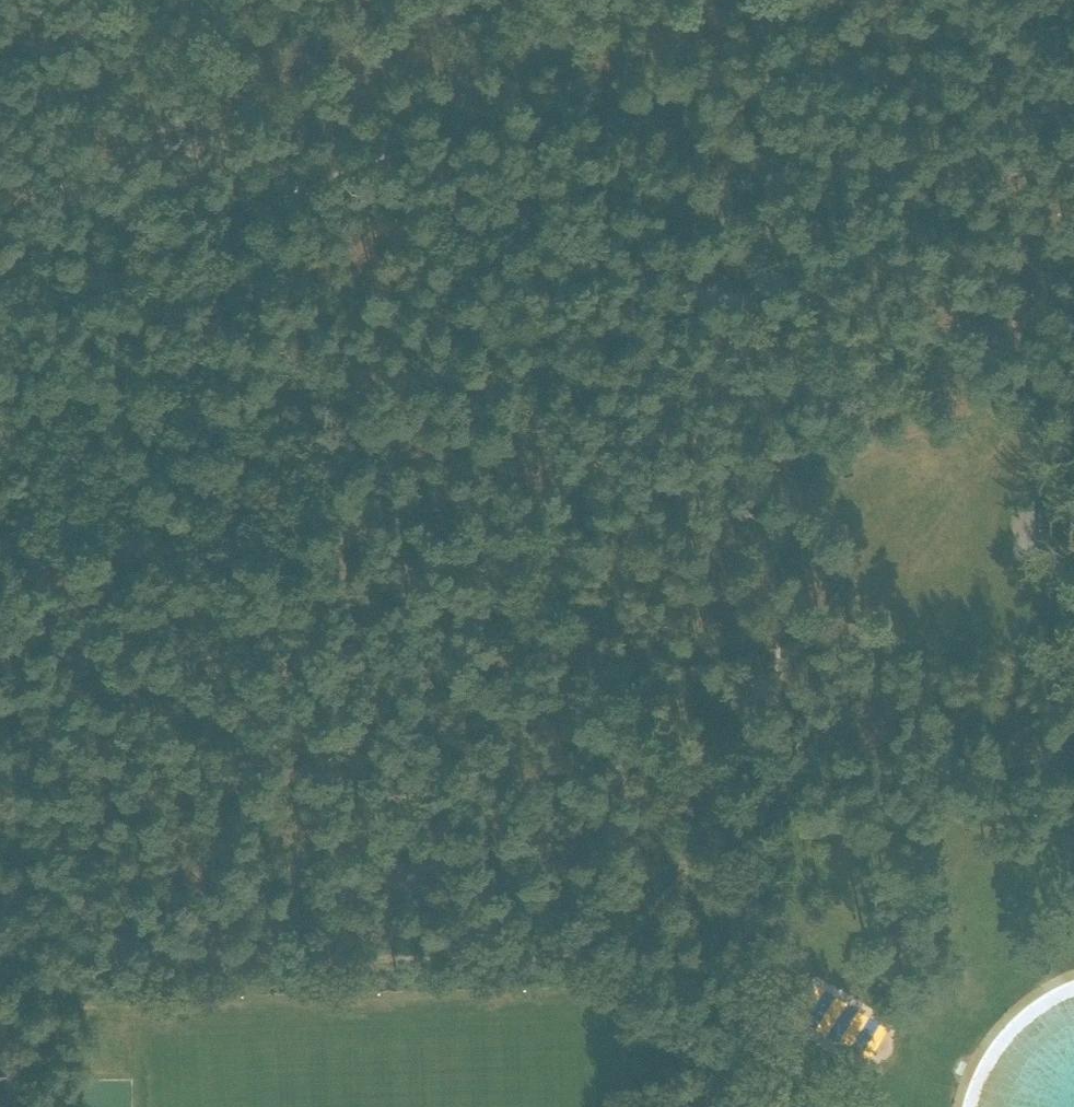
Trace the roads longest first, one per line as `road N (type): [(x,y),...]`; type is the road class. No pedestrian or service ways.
road 1 (track): [(0,288),(186,256),(281,208),(298,186),(345,161),(765,101),(1073,41)]
road 2 (track): [(781,801),(768,0)]
road 3 (track): [(0,440),(216,961)]
road 4 (track): [(1073,763),(781,801)]
road 5 (track): [(216,961),(0,967)]

